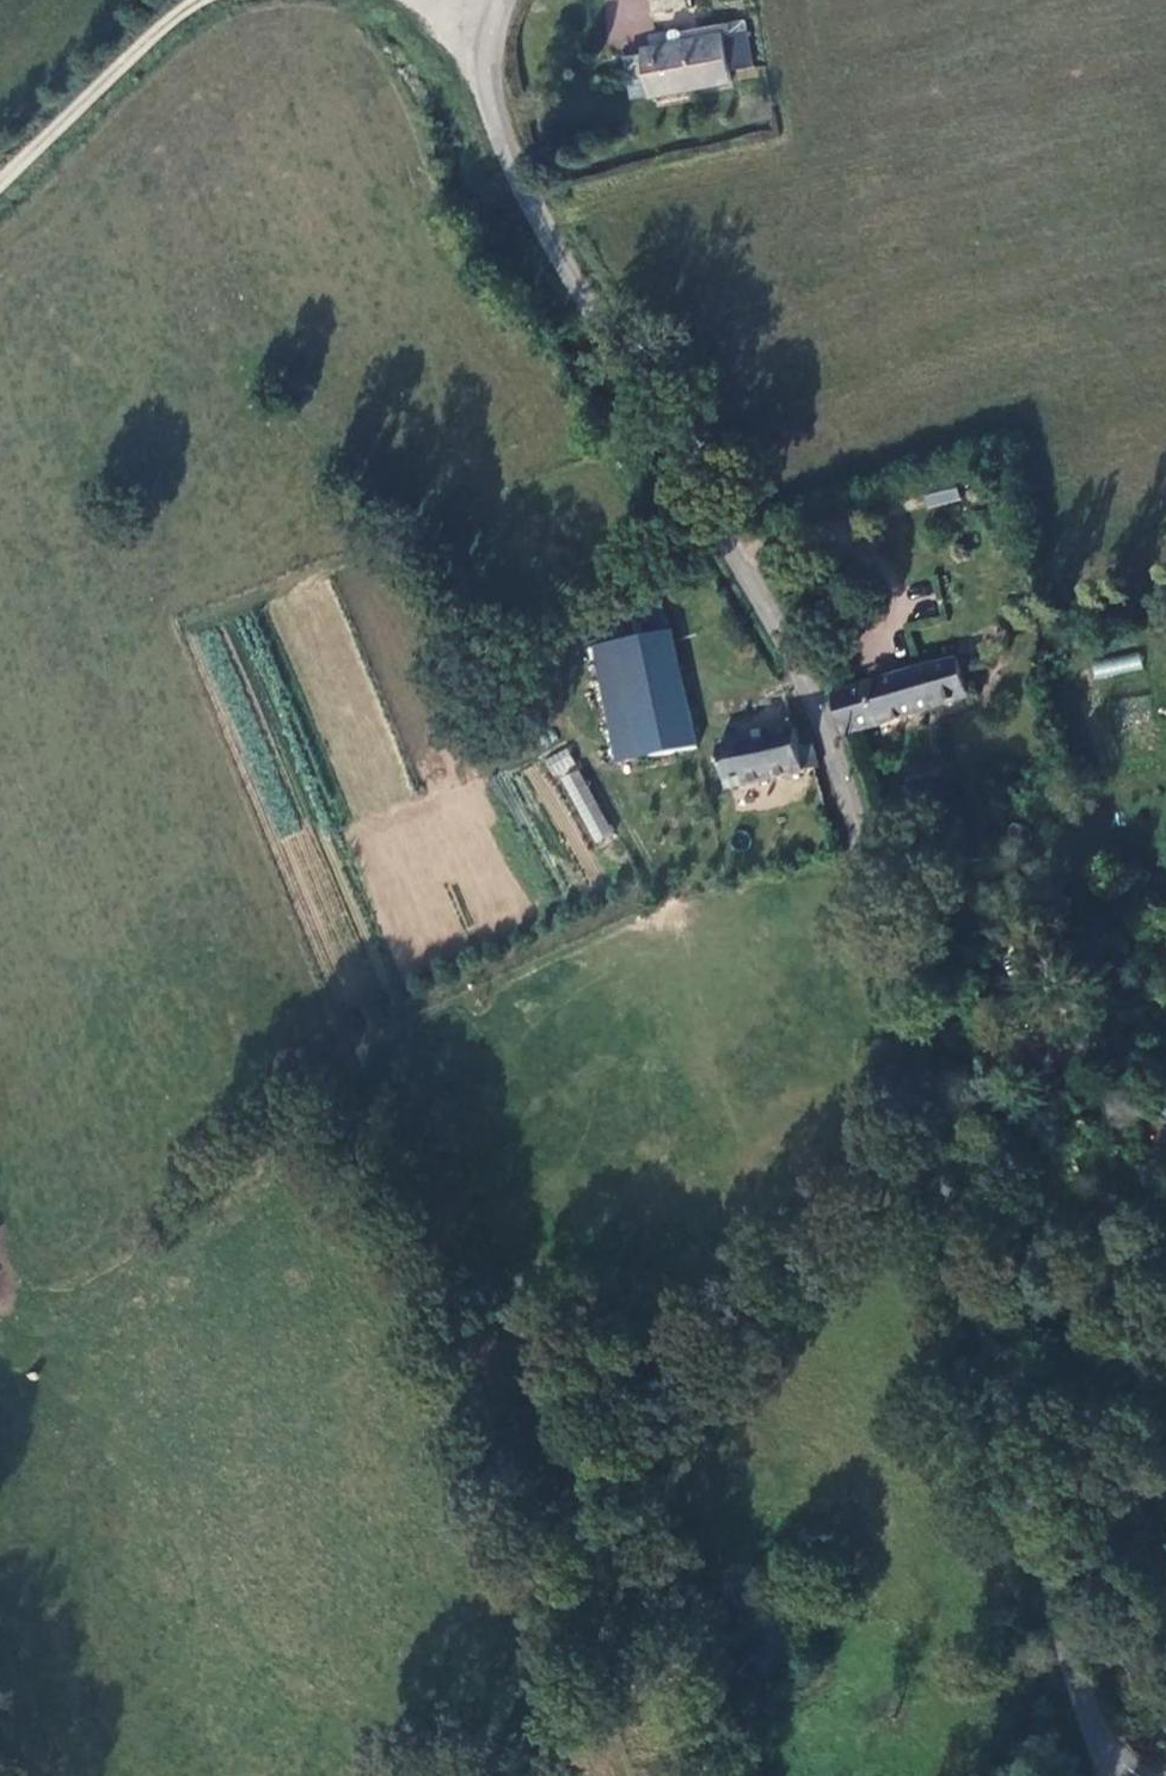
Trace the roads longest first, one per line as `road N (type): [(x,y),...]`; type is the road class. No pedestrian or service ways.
road 1 (unclassified): [(1137,1775),(1099,1735),(1079,1684),(836,728),(521,175),(495,50),(510,0)]
road 2 (track): [(211,0),(176,19),(0,188)]

